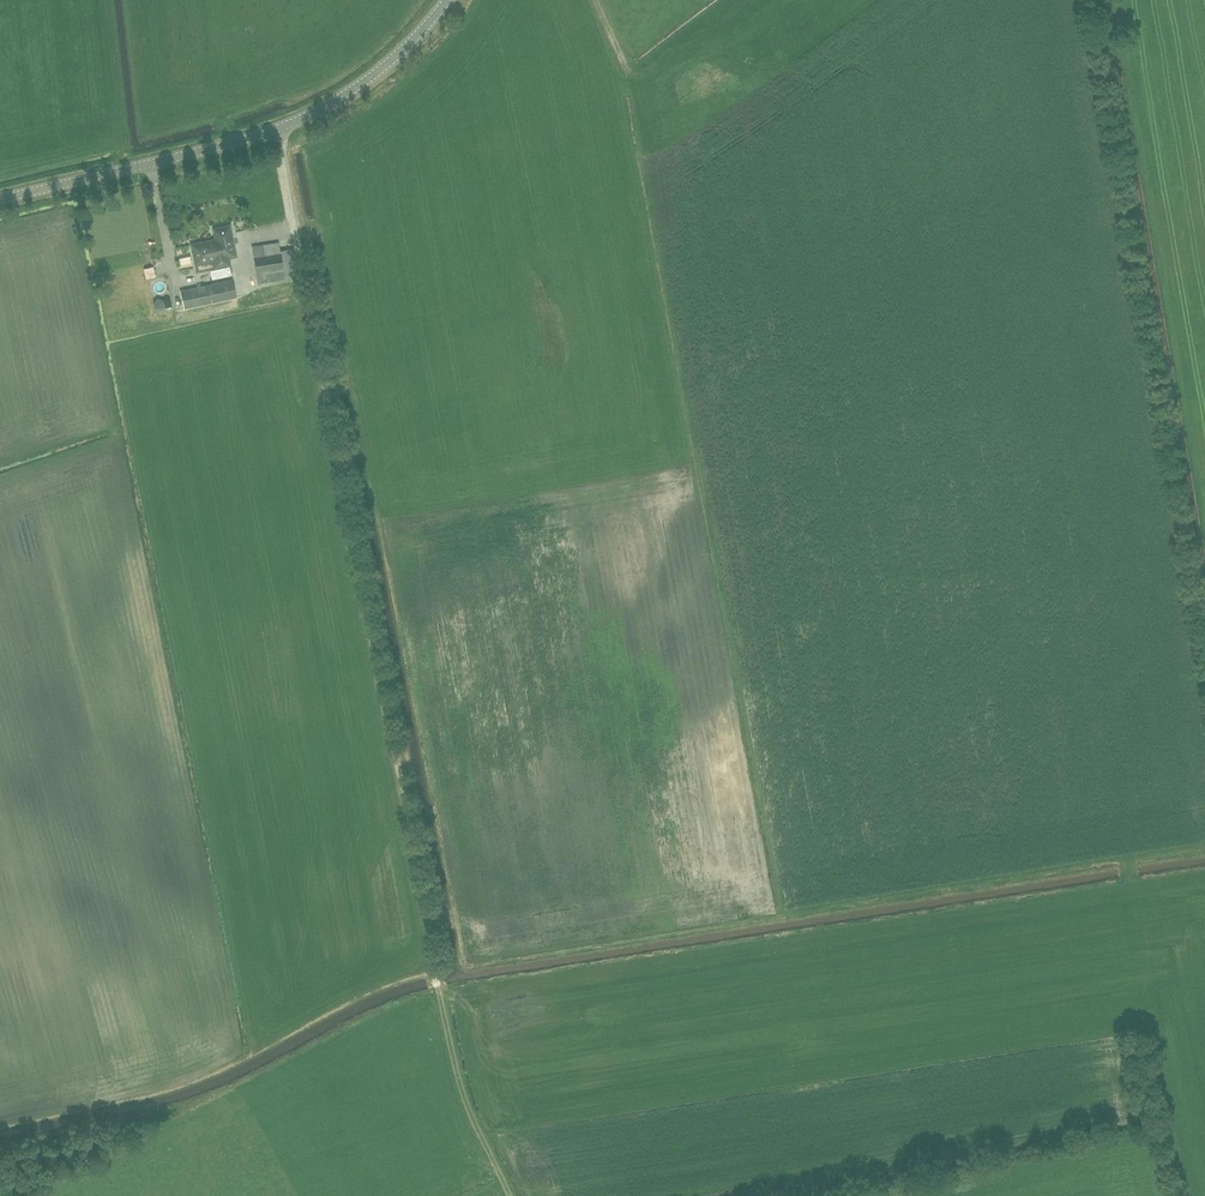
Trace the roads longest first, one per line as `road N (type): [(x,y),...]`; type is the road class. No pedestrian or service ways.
road 1 (track): [(512,1195),(464,1099),(447,1031),(297,229)]
road 2 (tertiary): [(0,199),(227,145),(313,114),(404,52),(448,0)]

